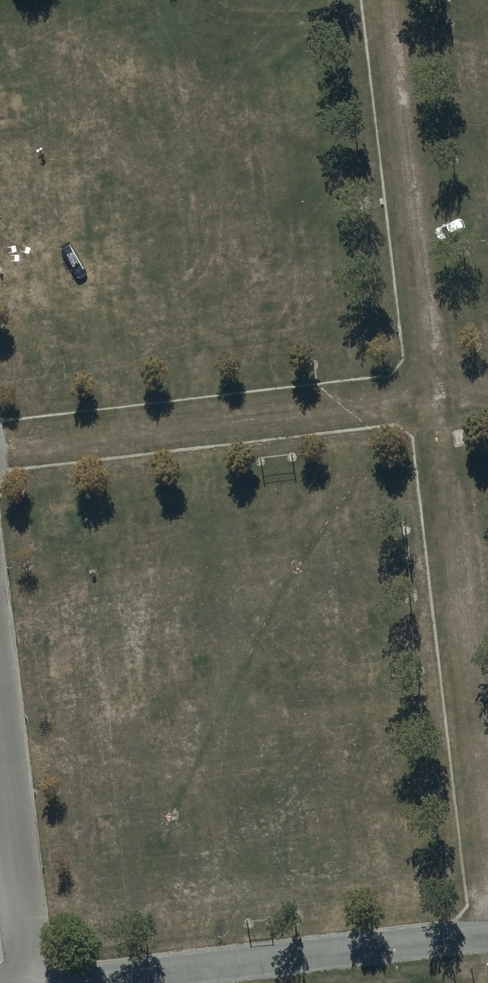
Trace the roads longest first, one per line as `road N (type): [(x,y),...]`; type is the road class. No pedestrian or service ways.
road 1 (track): [(386,0),(487,835)]
road 2 (track): [(487,387),(0,445)]
road 3 (track): [(487,938),(131,982)]

